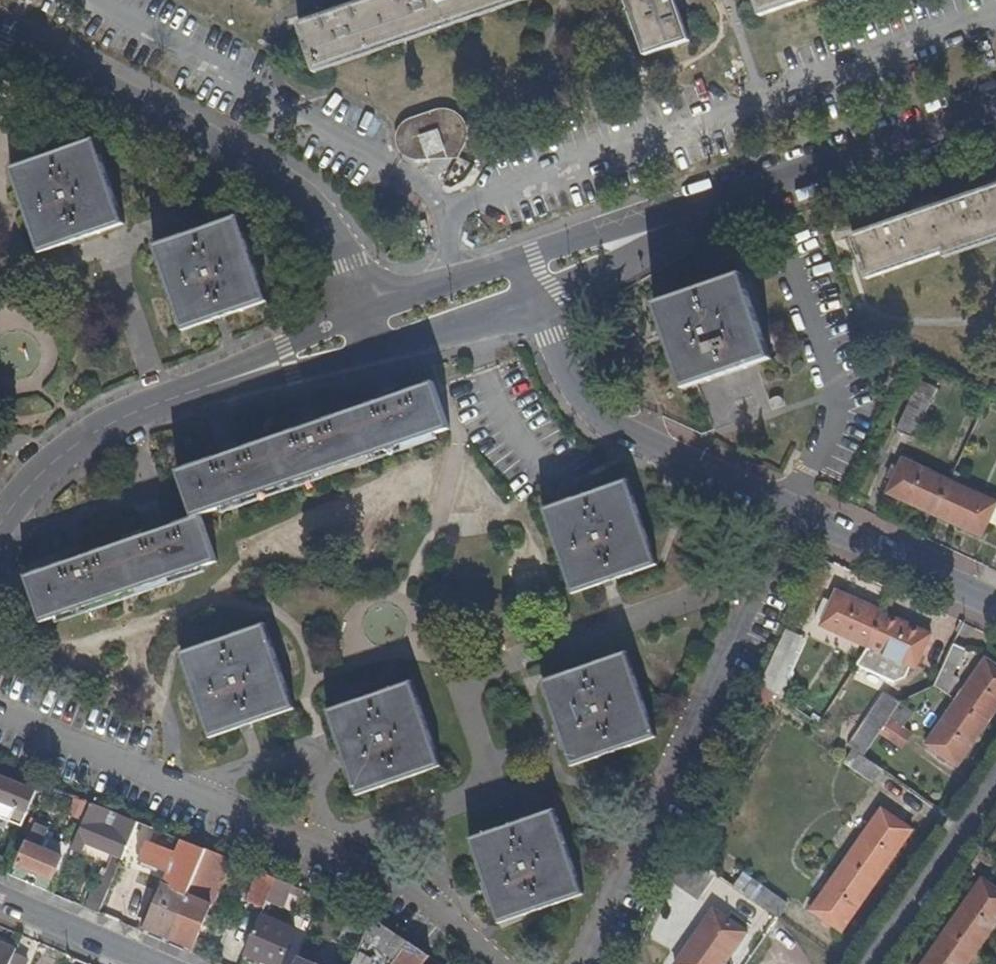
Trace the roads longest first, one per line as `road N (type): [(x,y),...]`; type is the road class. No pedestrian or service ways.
road 1 (residential): [(995,604),(616,429),(570,385),(534,302)]
road 2 (residential): [(0,36),(136,96),(289,184),(336,239),(363,315)]
road 3 (residential): [(648,231),(995,108)]
road 4 (residential): [(0,528),(41,470),(75,442),(210,388)]
road 5 (residential): [(995,786),(876,963)]
road 6 (residential): [(210,388),(376,350)]
road 7 (residential): [(363,315),(210,388)]
road 8 (residential): [(157,963),(0,900)]
road 9 (residential): [(519,258),(363,315)]
road 10 (residential): [(376,350),(534,302)]
road 11 (residential): [(534,302),(614,266),(648,231)]
road 12 (residential): [(648,231),(594,235),(519,258)]

